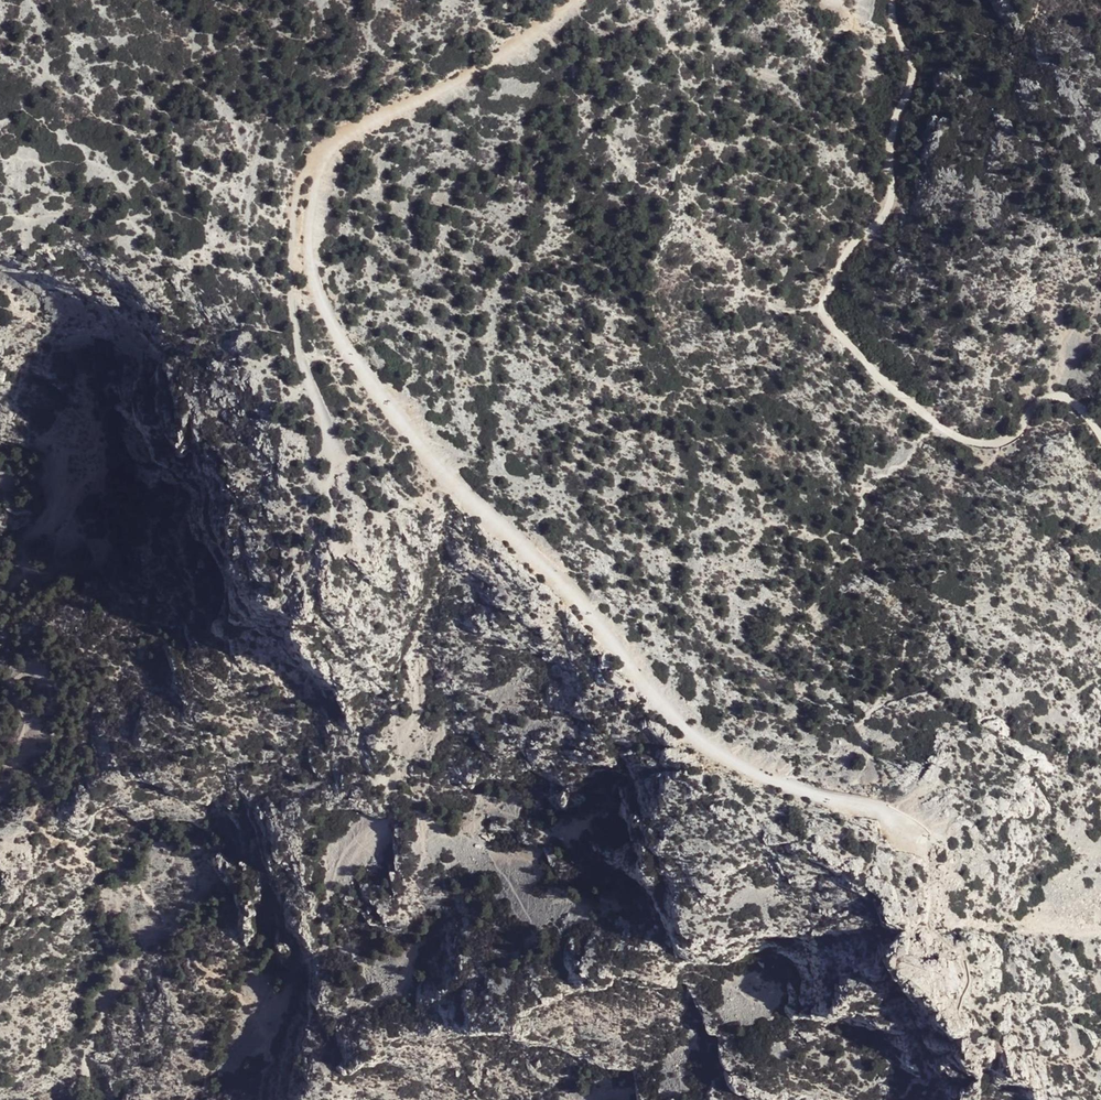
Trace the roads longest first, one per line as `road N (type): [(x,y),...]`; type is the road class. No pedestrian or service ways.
road 1 (track): [(573,0),(494,60),(326,150),(308,252),(321,307),(406,431),(554,576),(706,747),(763,777),(878,812),(911,836)]
road 2 (track): [(893,0),(913,76),(891,142),(892,206),(850,249),(825,317),(889,386),(949,434),(1000,443),(1055,395),(1072,400),(1100,437)]
road 3 (track): [(329,474),(333,456),(303,369),(288,255),(304,172),(326,150)]

